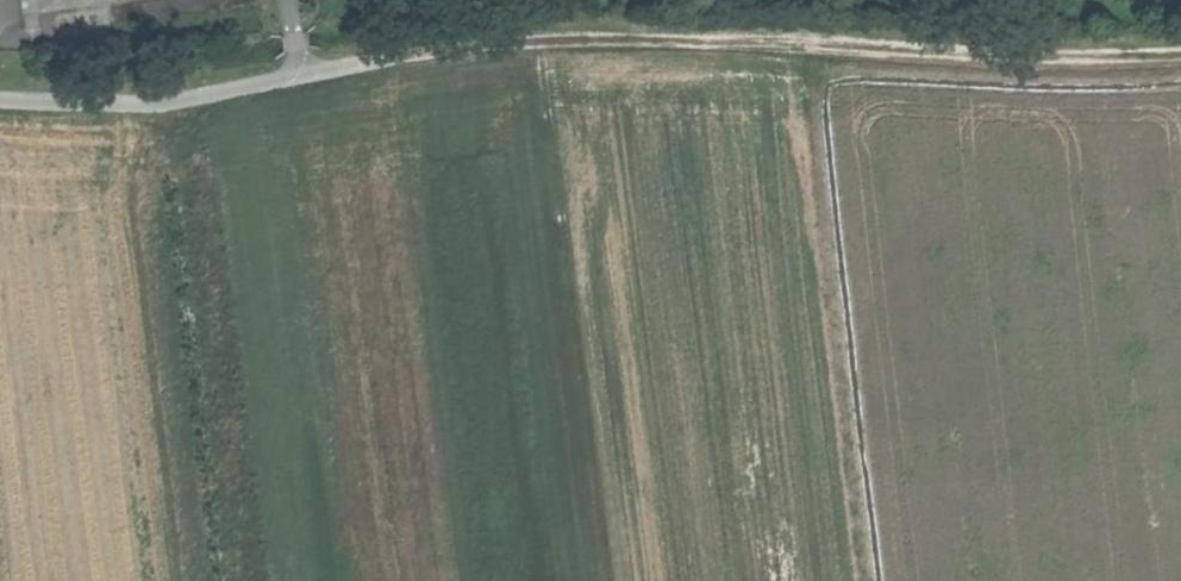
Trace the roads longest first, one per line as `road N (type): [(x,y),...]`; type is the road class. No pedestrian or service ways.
road 1 (track): [(1180,53),(986,57),(593,39),(452,50),(301,81)]

